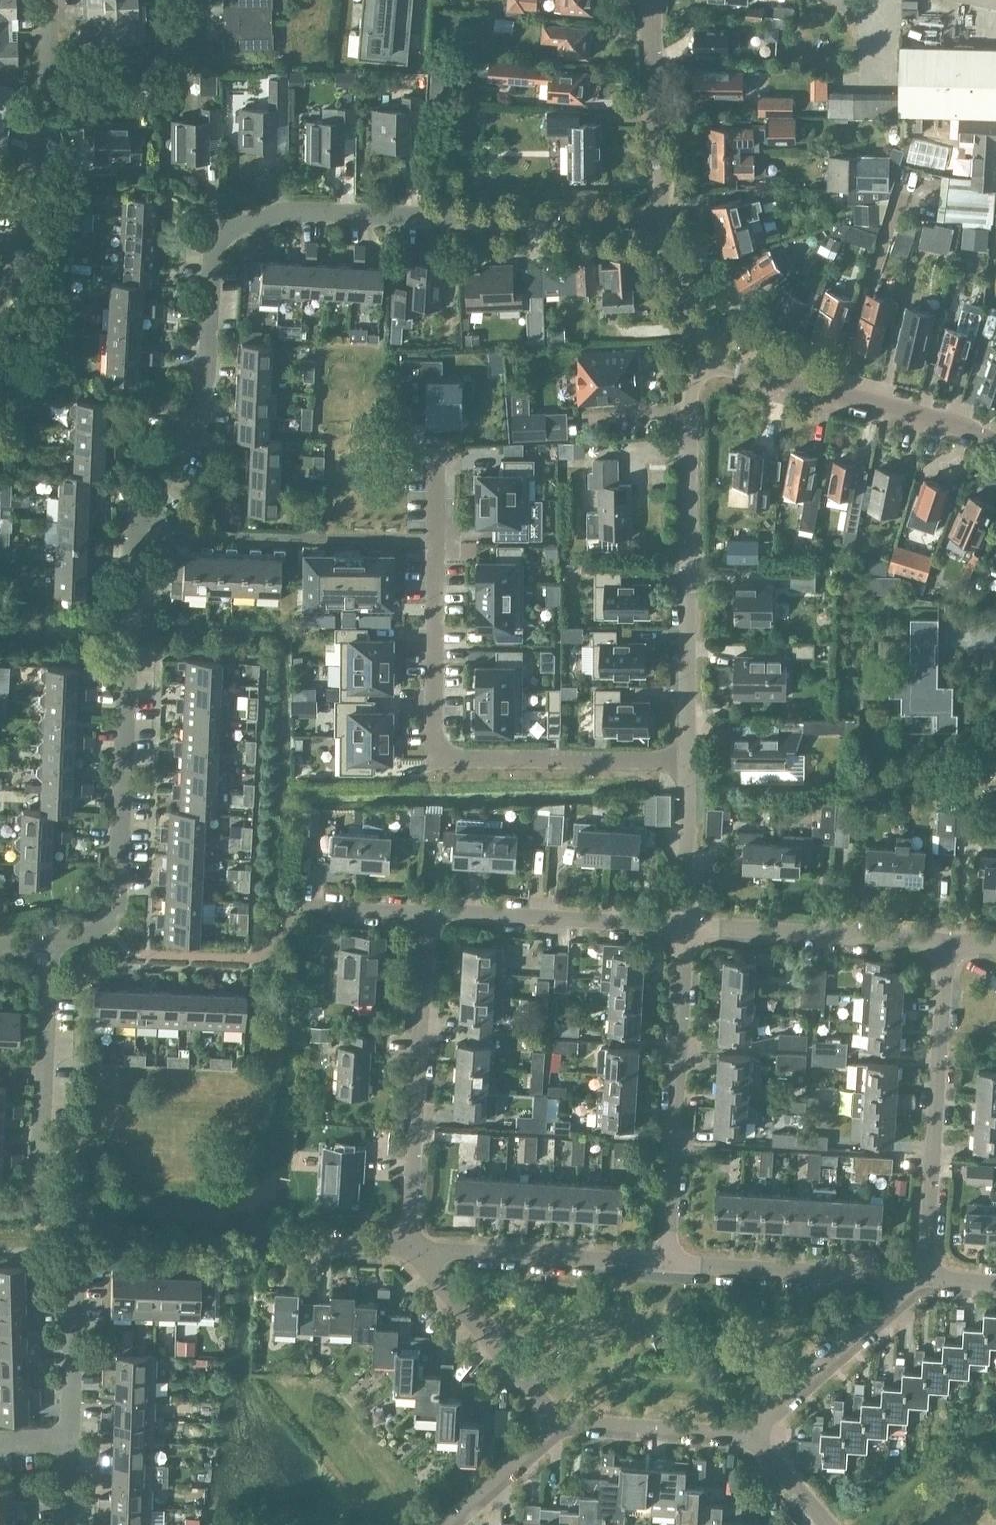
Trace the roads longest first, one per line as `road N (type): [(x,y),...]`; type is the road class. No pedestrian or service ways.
road 1 (residential): [(156,534),(208,427),(215,262),(221,239),(244,223),(275,214),(669,220)]
road 2 (residential): [(688,760),(438,760),(438,540)]
road 3 (residential): [(54,941),(105,927),(121,908),(135,573),(156,534)]
road 4 (residential): [(688,760),(692,392),(704,358)]
road 5 (residential): [(416,1251),(431,914)]
road 6 (residential): [(54,0),(53,83),(33,227),(0,330)]
road 7 (residential): [(934,1280),(947,944)]
road 8 (residential): [(670,1262),(686,928)]
road 9 (residential): [(995,443),(948,422),(740,375),(704,358)]
road 10 (residential): [(438,540),(156,534)]
road 11 (residential): [(934,1280),(670,1262)]
road 12 (residential): [(947,944),(686,928)]
road 13 (residential): [(686,928),(431,914)]
road 14 (residential): [(670,1262),(416,1251)]
road 15 (residential): [(49,1183),(54,941)]
road 16 (residential): [(752,1437),(934,1280)]
road 17 (residential): [(565,1428),(416,1251)]
road 18 (residential): [(669,220),(659,0)]
road 19 (residential): [(752,1437),(565,1428)]
road 20 (residential): [(82,1440),(86,1258)]
road 21 (residential): [(686,928),(688,760)]
road 22 (residential): [(565,1428),(451,1524)]
road 23 (residential): [(704,358),(683,319),(669,220)]

